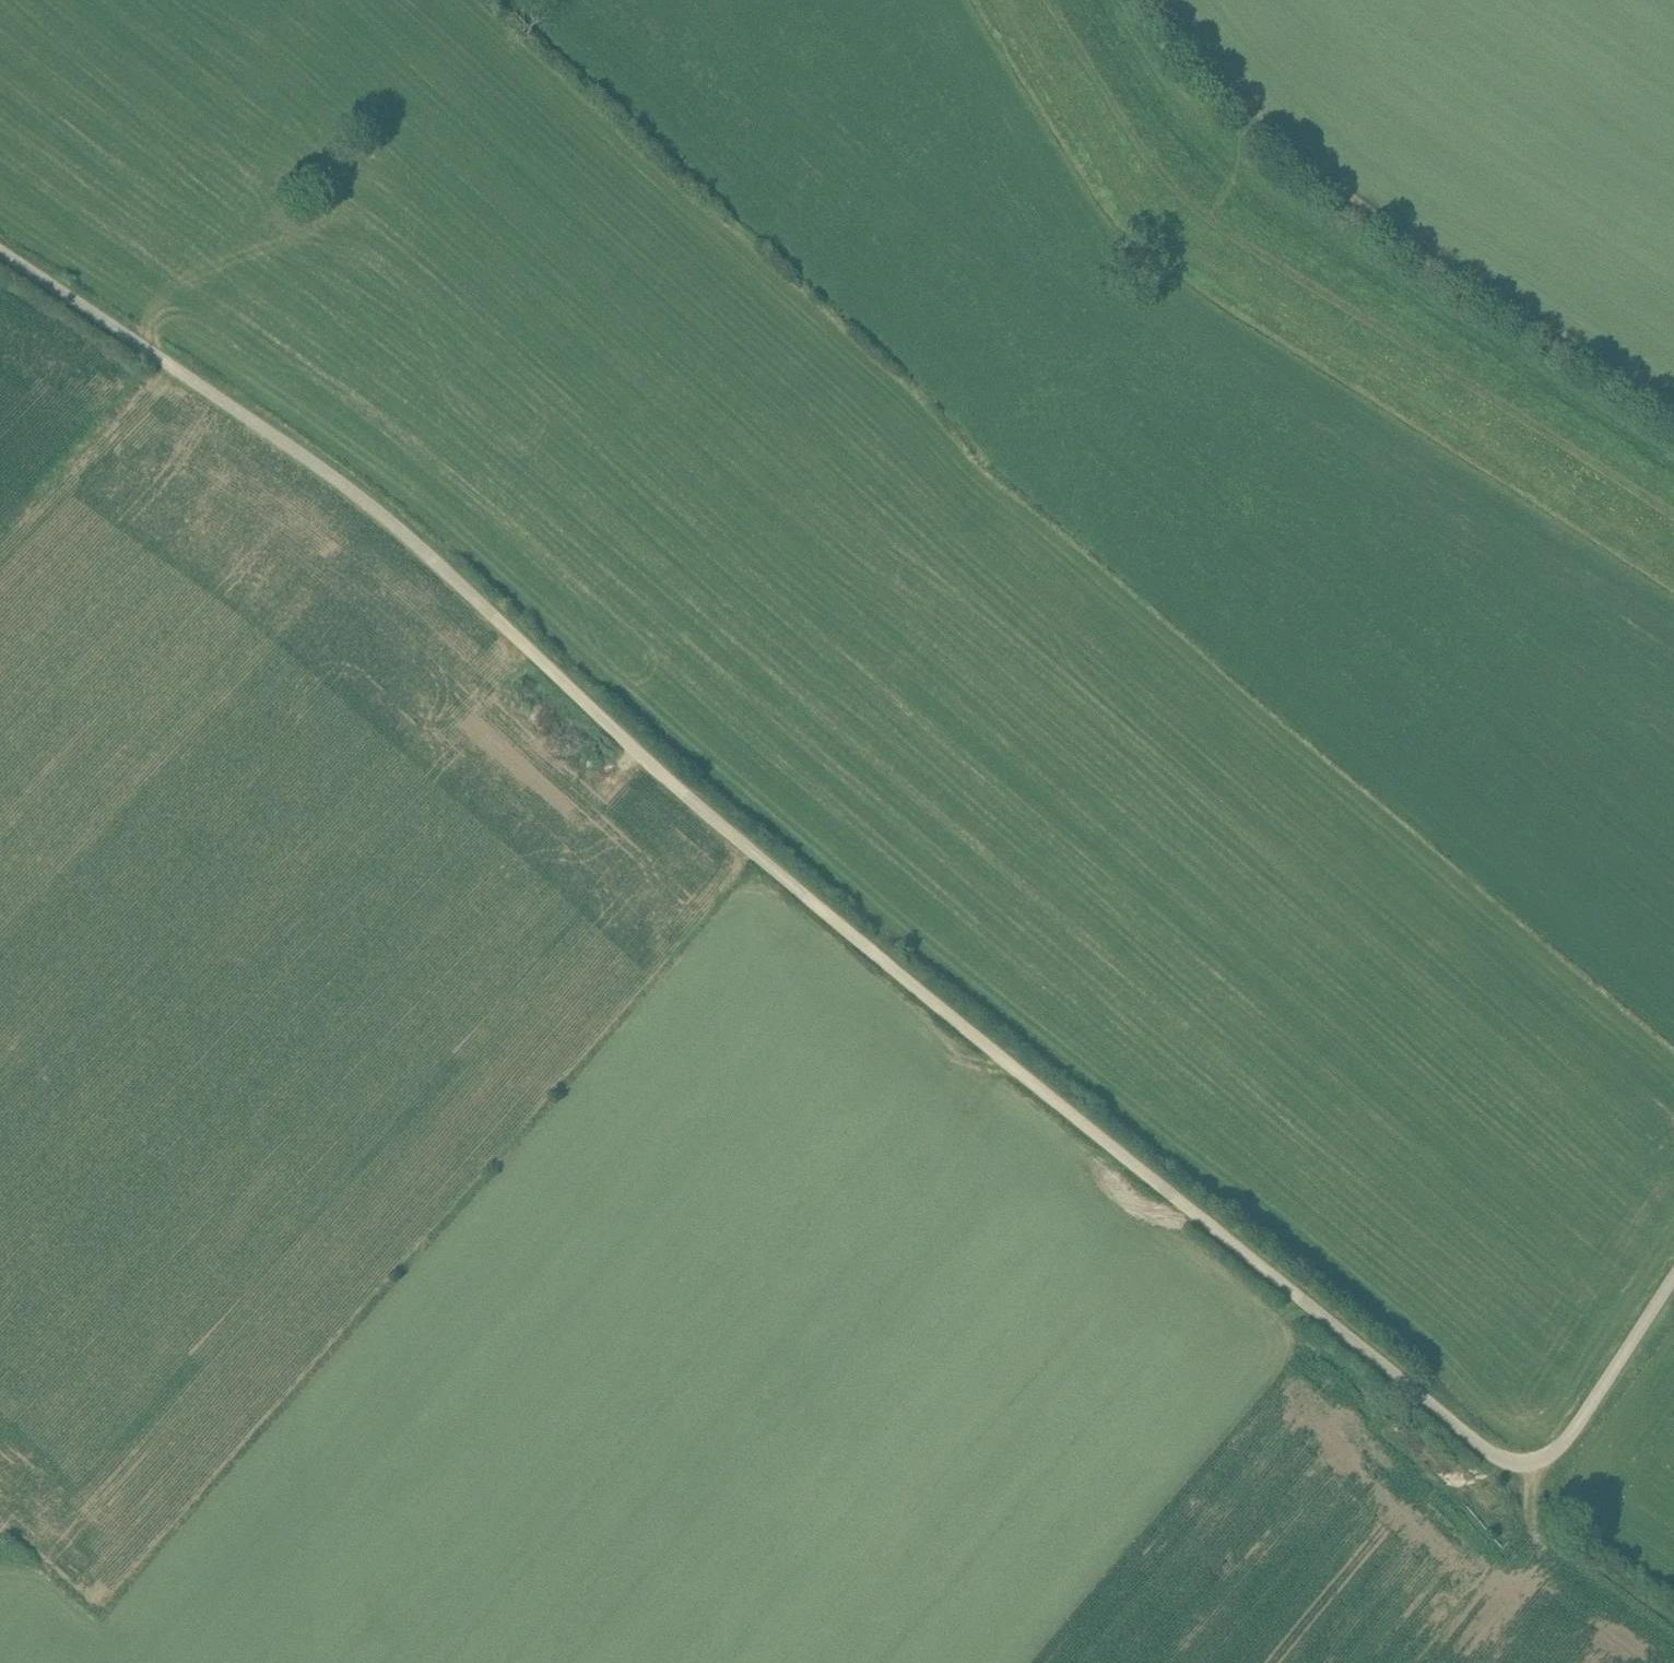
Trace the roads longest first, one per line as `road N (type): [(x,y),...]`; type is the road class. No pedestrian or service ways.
road 1 (unclassified): [(1544,1465),(1524,1471),(1504,1465),(938,1010),(403,535),(0,252)]
road 2 (track): [(1047,0),(1152,158),(1210,216),(1673,517)]
road 3 (track): [(1673,424),(1319,191),(1253,131),(1144,0)]
road 4 (unclassified): [(1544,1465),(1574,1440),(1673,1289)]

